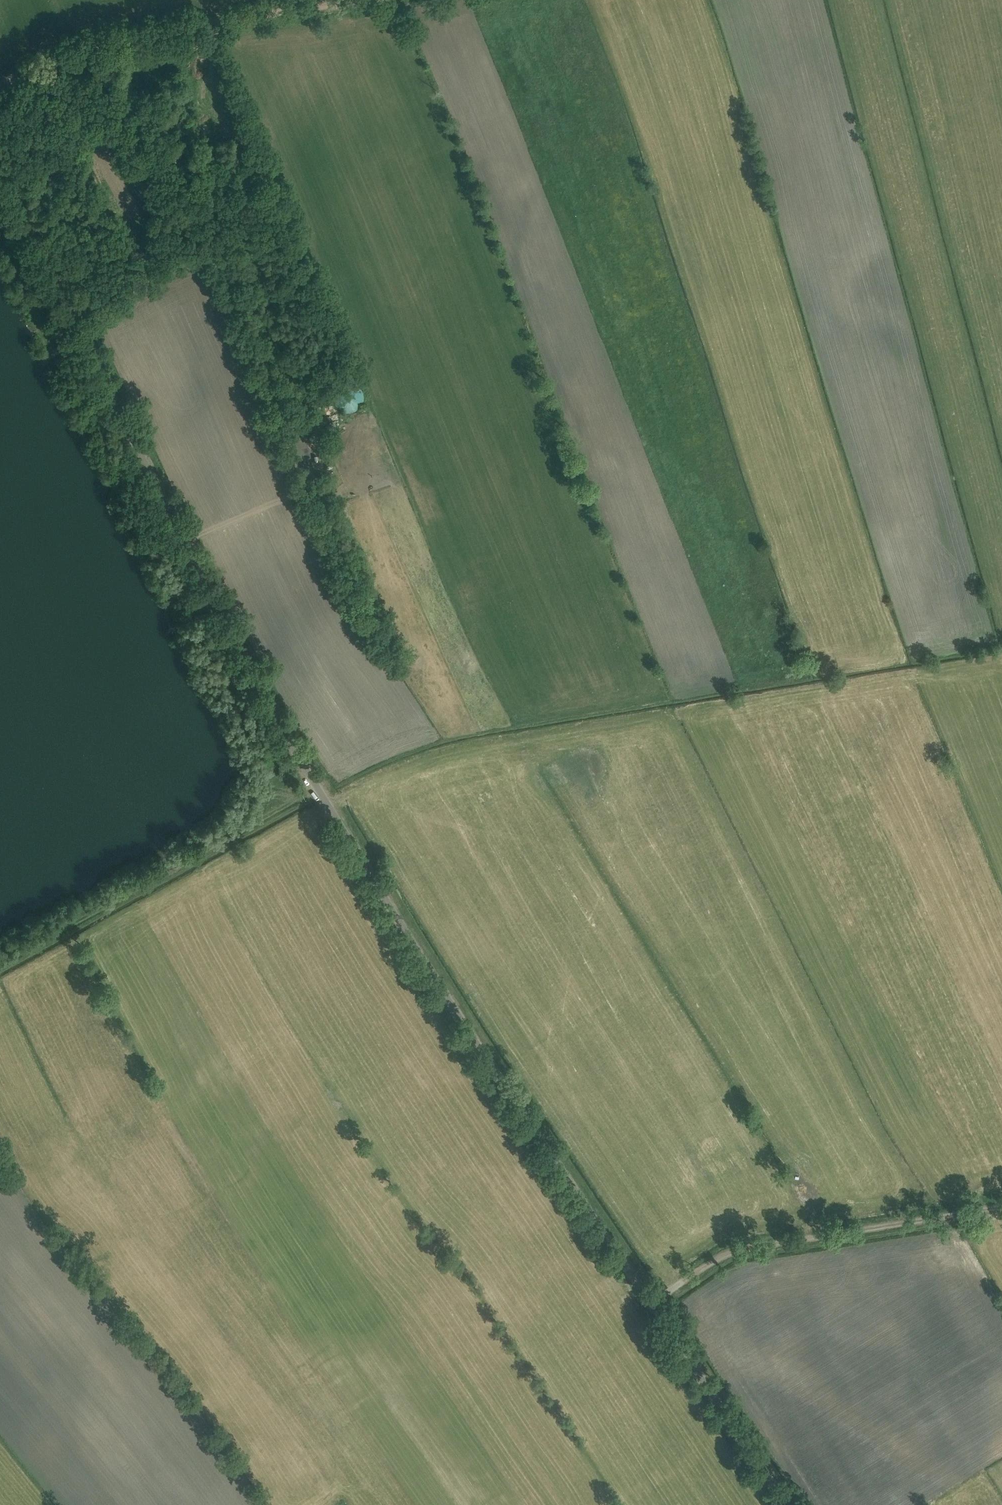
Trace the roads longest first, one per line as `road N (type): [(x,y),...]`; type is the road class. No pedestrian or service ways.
road 1 (unclassified): [(782,1504),(290,743),(0,167)]
road 2 (track): [(0,87),(118,39),(361,0)]
road 3 (track): [(652,1307),(731,1250),(1001,1206)]

